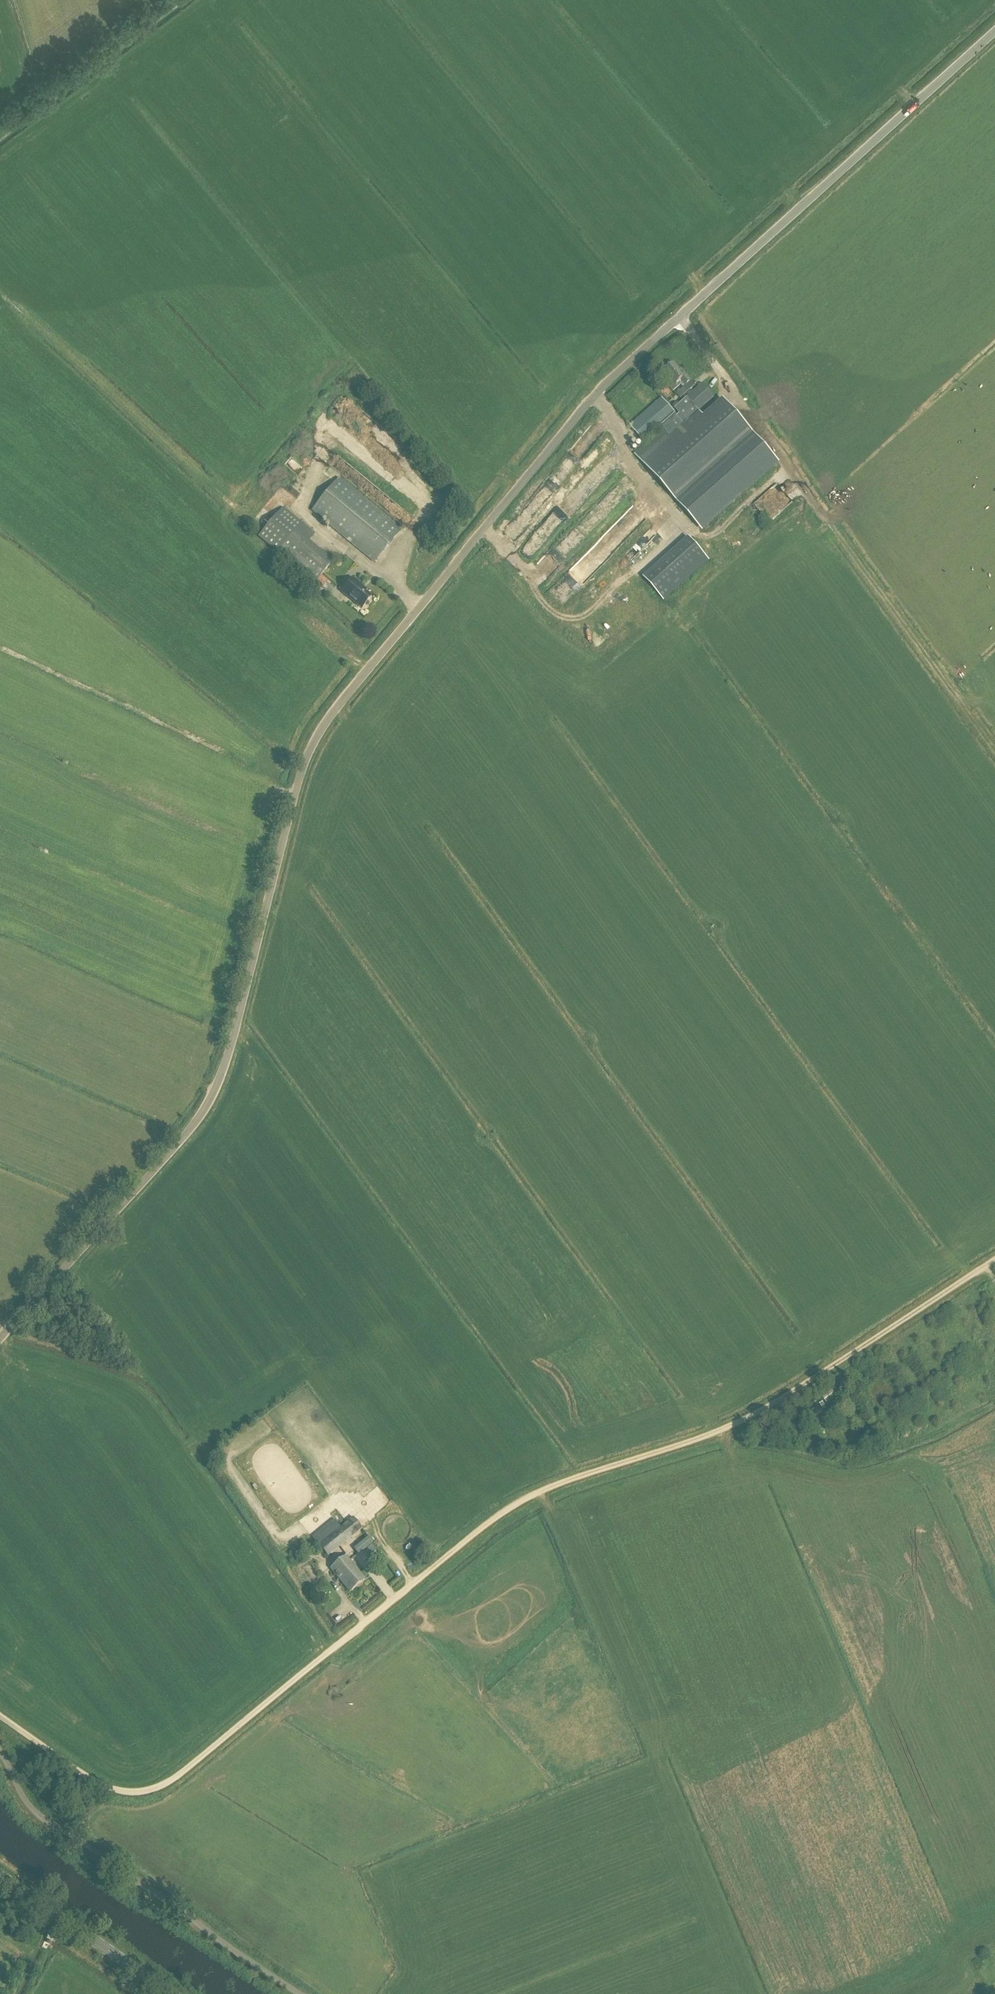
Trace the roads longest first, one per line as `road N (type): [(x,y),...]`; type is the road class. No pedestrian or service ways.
road 1 (unclassified): [(0,1341),(212,1103),(307,761),(326,722),(592,400),(994,31)]
road 2 (track): [(0,1717),(115,1791),(164,1788),(512,1505),(733,1427),(994,1259)]
road 3 (unclassified): [(300,1993),(42,1816),(0,1751)]
road 4 (secondary): [(171,1993),(0,1876)]

